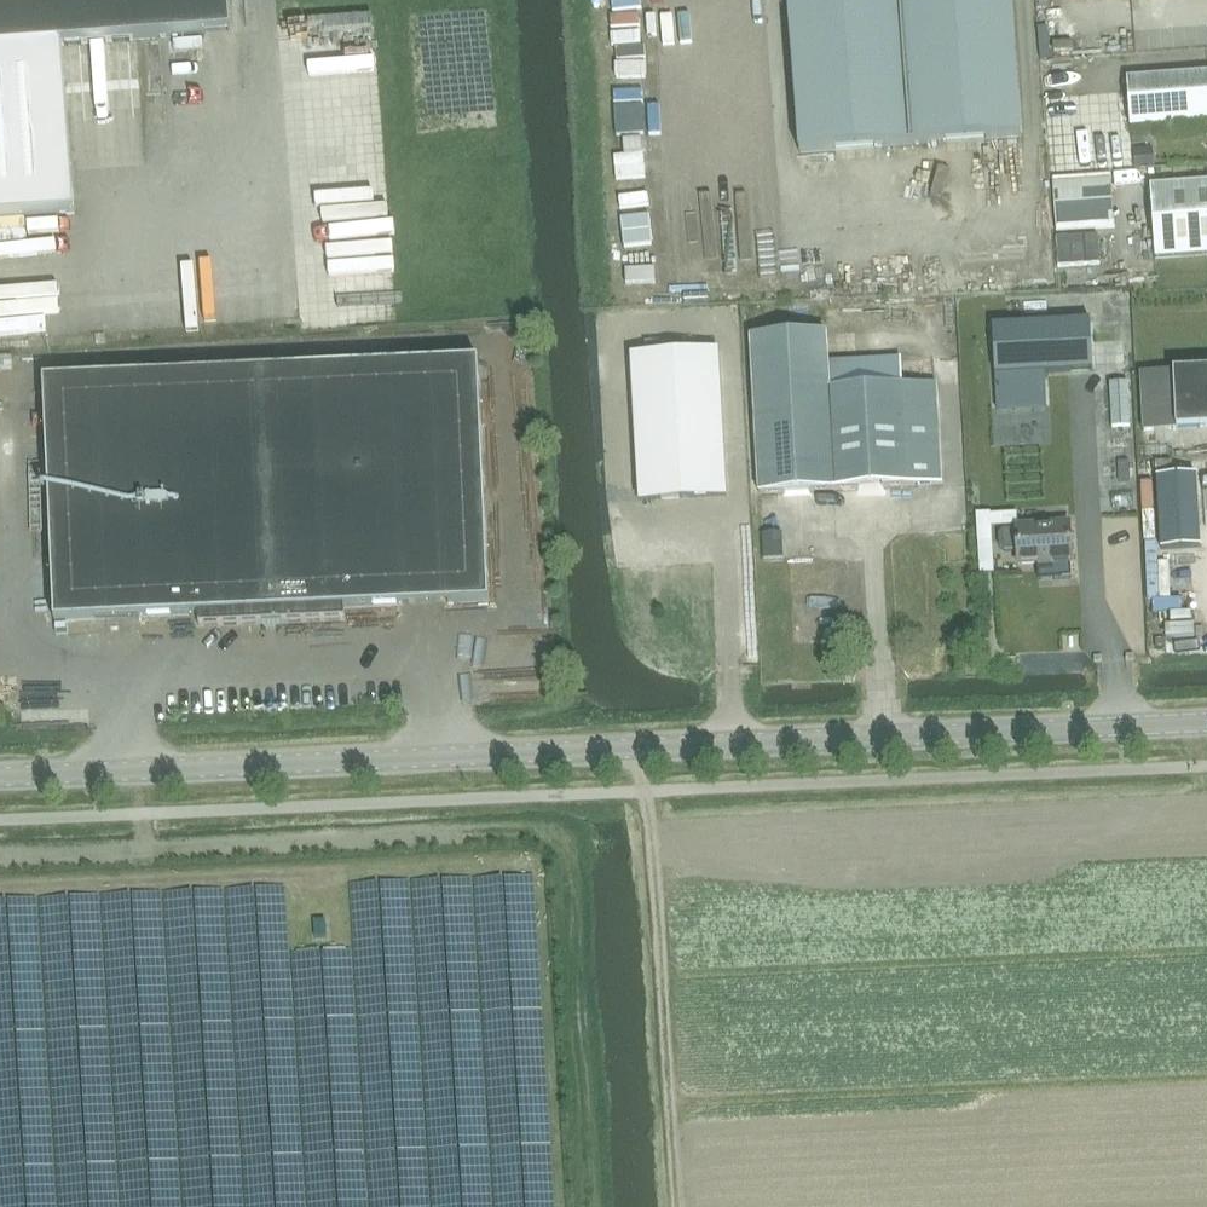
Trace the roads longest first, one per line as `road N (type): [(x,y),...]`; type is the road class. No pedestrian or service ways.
road 1 (tertiary): [(0,778),(1206,724)]

